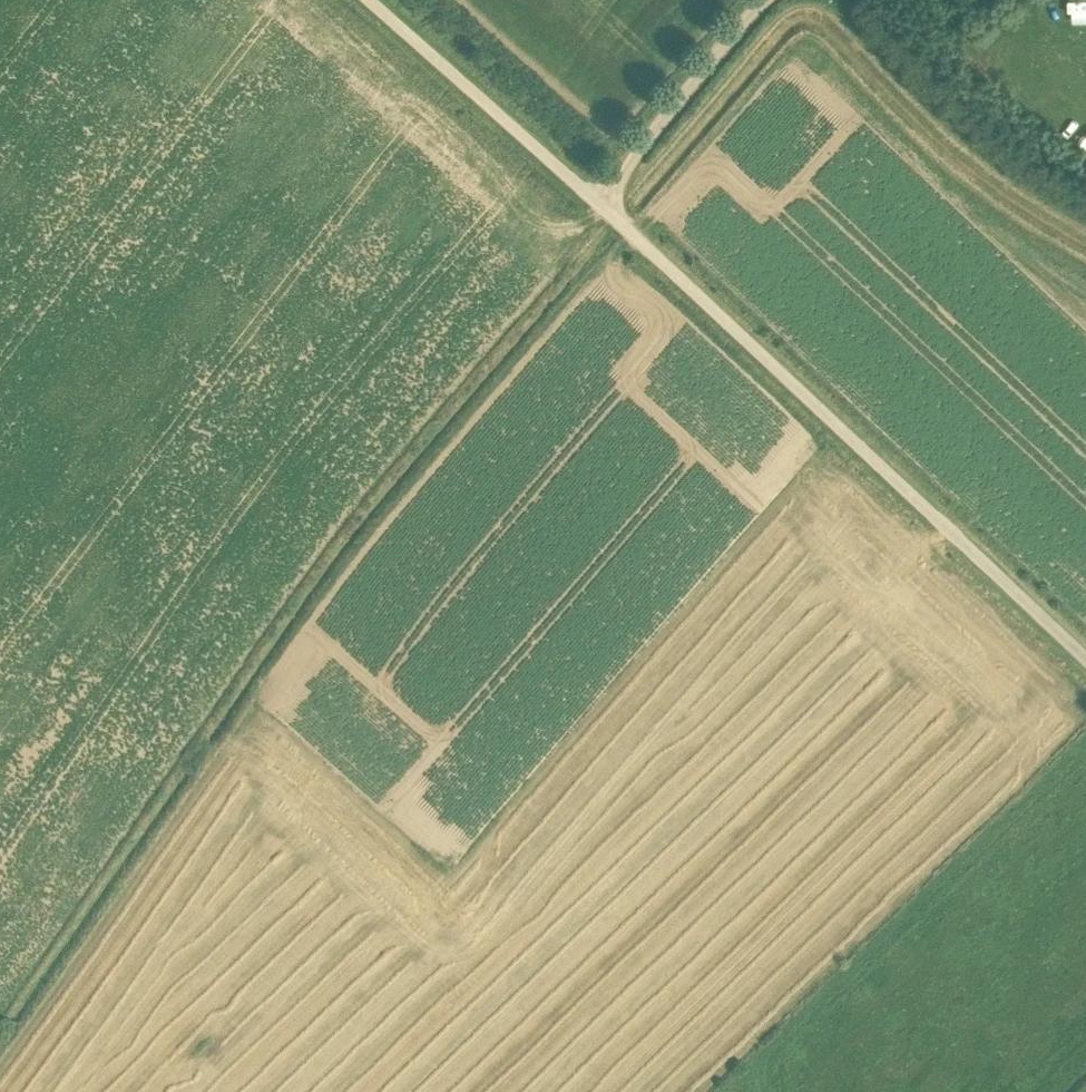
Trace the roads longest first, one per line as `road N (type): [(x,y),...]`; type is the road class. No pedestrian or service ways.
road 1 (unclassified): [(1085,662),(607,207)]
road 2 (unclassified): [(607,207),(369,0)]
road 3 (unclassified): [(607,207),(623,168),(771,0)]

